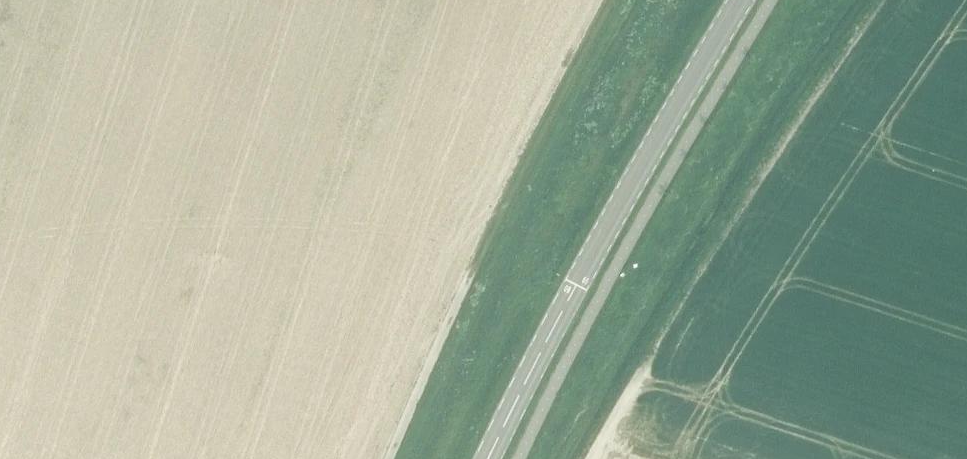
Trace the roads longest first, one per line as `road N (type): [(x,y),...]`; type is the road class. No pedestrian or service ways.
road 1 (tertiary): [(487,458),(575,286),(743,0)]

